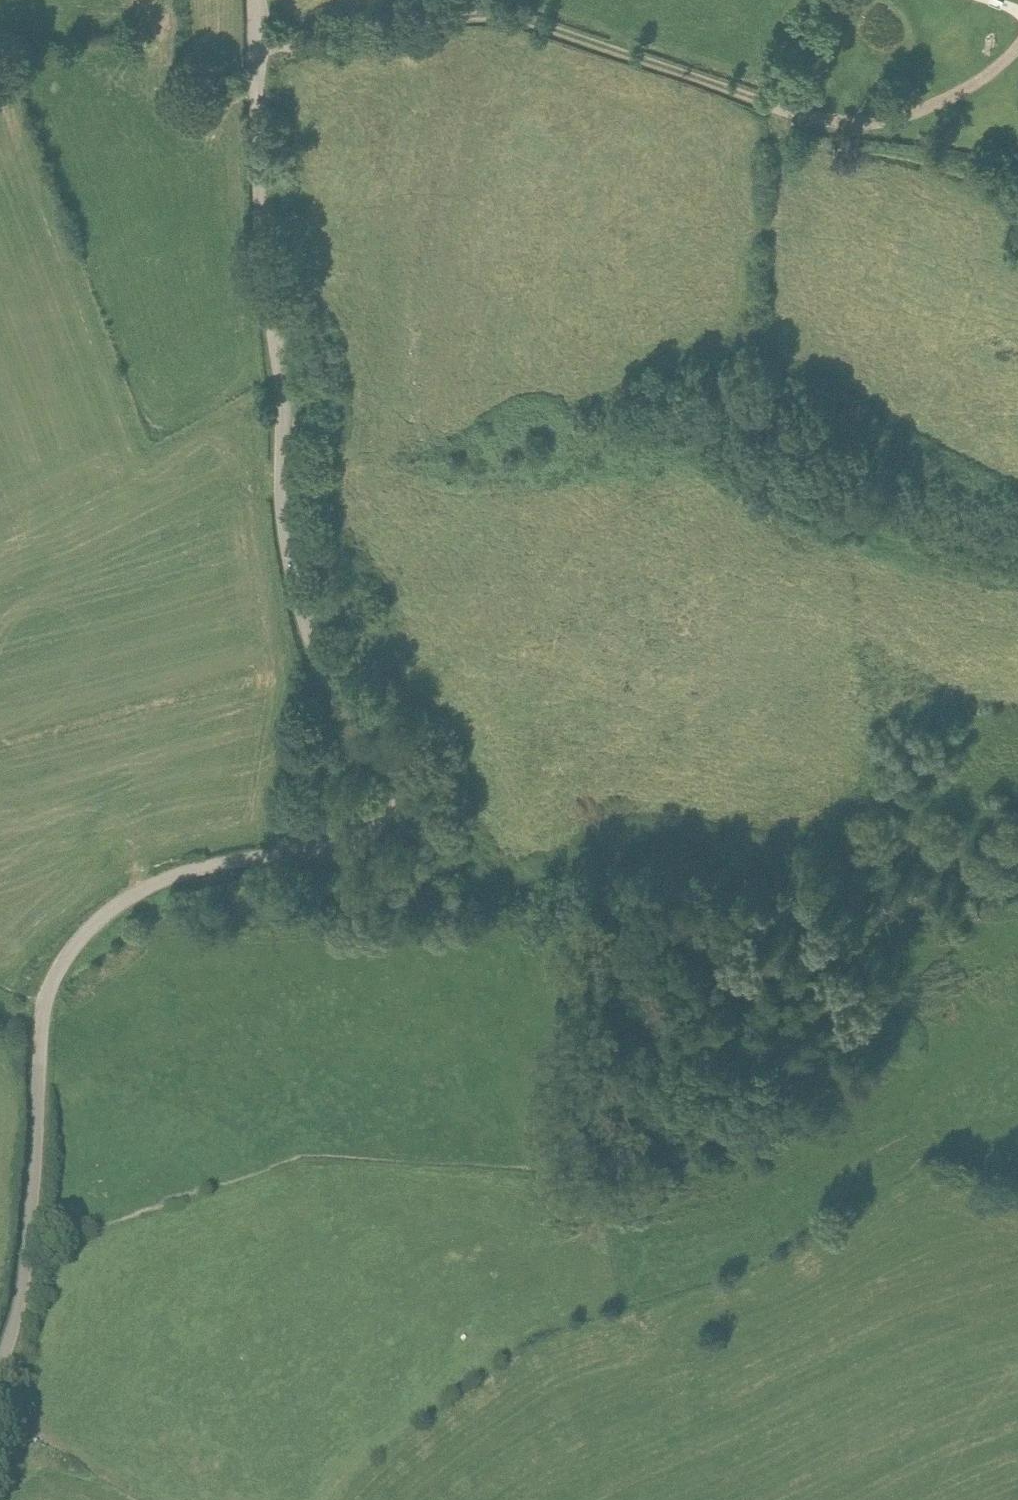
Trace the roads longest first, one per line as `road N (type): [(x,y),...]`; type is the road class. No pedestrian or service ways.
road 1 (unclassified): [(0,1363),(28,1260),(45,1001),(60,965),(104,914),(164,880),(354,842),(374,832),(390,807),(388,774),(330,683),(292,569),(282,499),(282,378),(260,244),(255,45)]
road 2 (track): [(331,685),(329,801),(309,851)]
road 3 (track): [(282,44),(418,0)]

